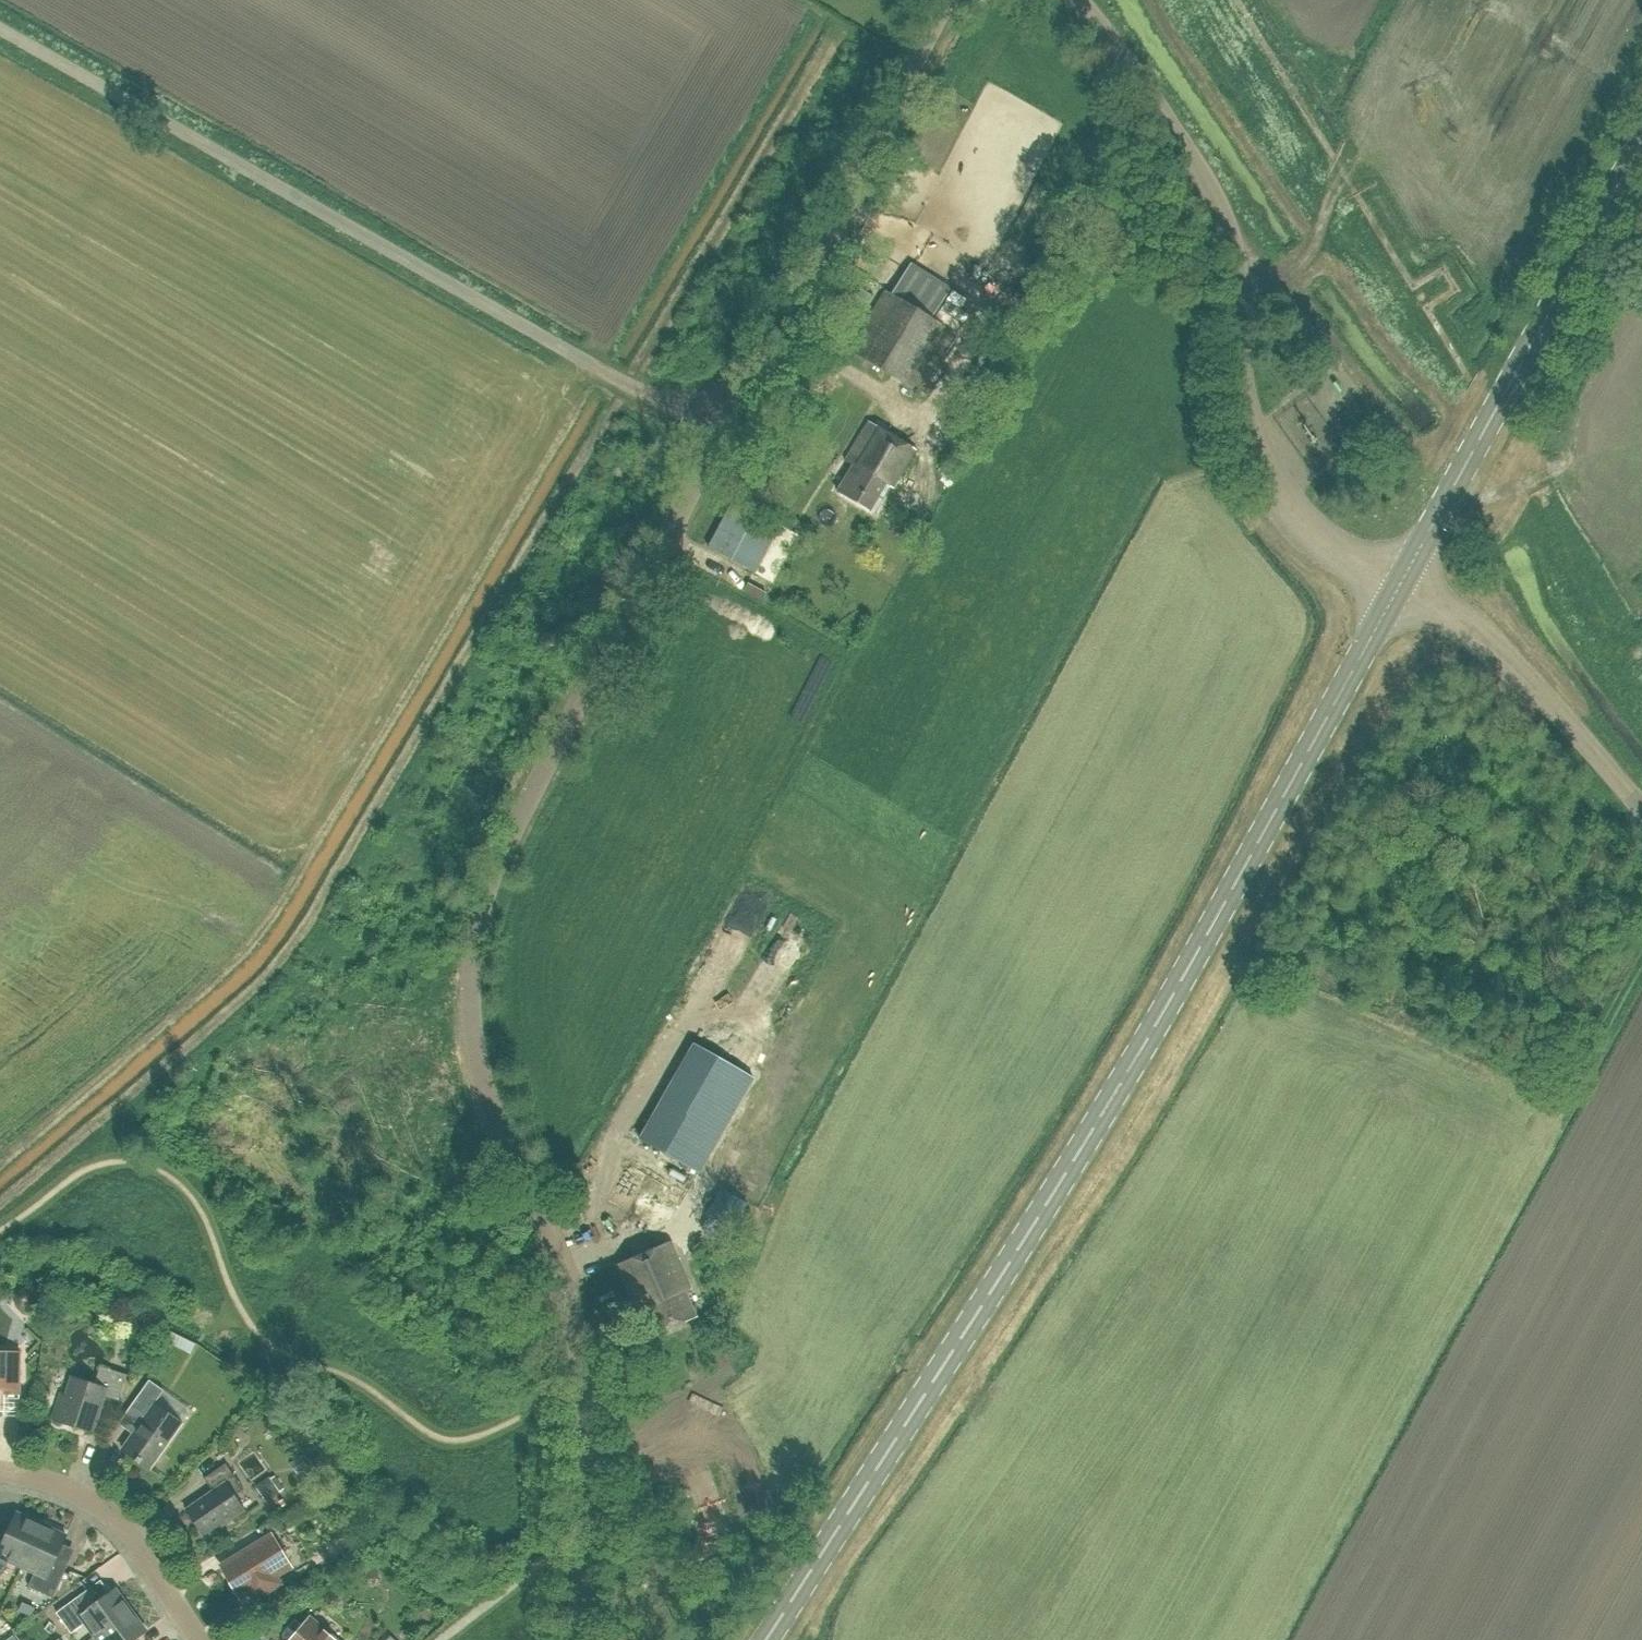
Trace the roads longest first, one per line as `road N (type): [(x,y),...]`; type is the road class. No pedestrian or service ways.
road 1 (unclassified): [(571,1639),(591,1532),(585,1389),(550,1248),(492,1115),(470,1033),(469,946),(482,892),(715,436)]
road 2 (tertiary): [(768,1639),(1197,952),(1395,591)]
road 3 (unclassified): [(715,436),(0,29)]
road 4 (unclassified): [(1395,591),(1305,529),(1264,469),(1248,430),(1235,277),(1221,222),(1126,58),(1074,0)]
road 5 (tertiary): [(1395,591),(1641,140)]
road 6 (unclassified): [(715,436),(948,0)]
road 7 (unclassified): [(1641,807),(1486,641),(1395,591)]
road 8 (track): [(1453,486),(1515,489),(1641,689)]
road 9 (residential): [(0,1477),(88,1502),(106,1516),(200,1639)]
road 10 (track): [(1278,290),(1301,265),(1331,196),(1354,170)]

